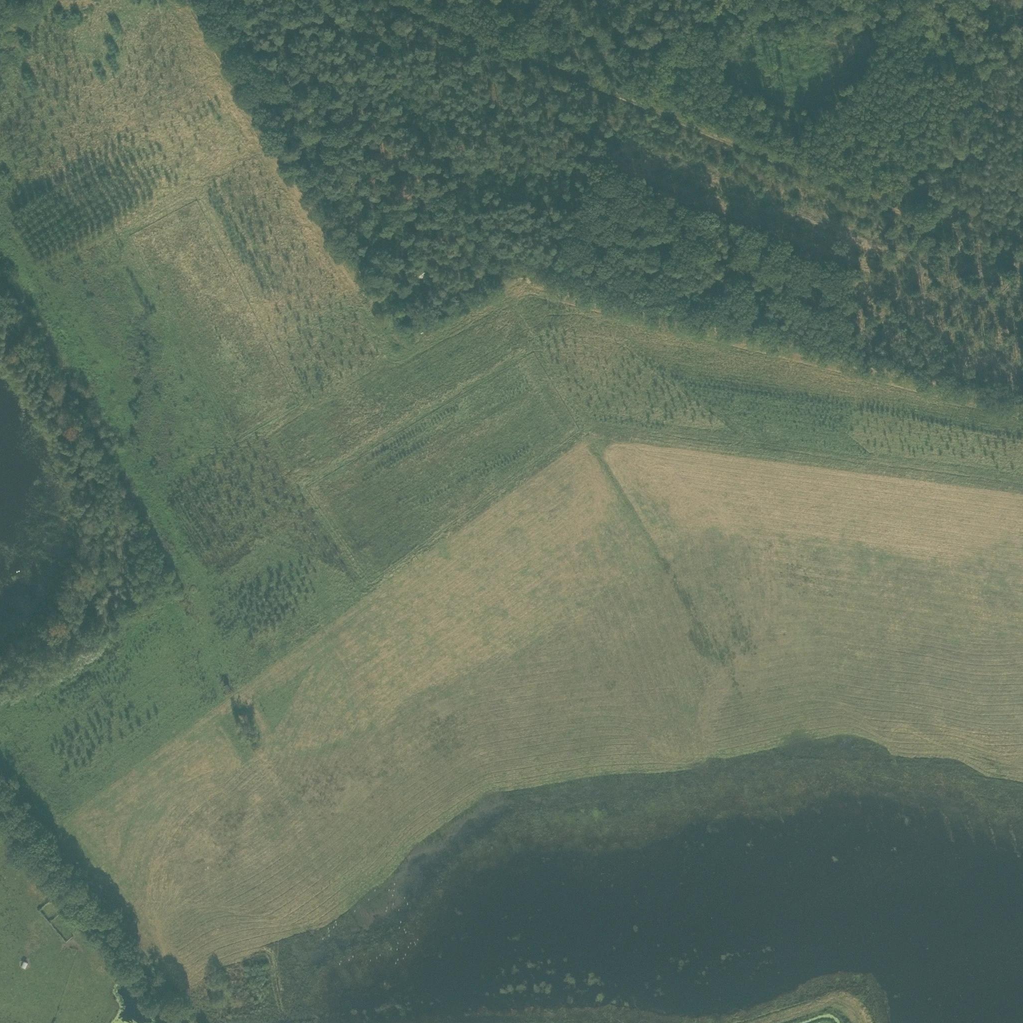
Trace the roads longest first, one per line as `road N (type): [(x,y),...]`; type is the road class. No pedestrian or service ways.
road 1 (track): [(1022,237),(914,220),(386,0)]
road 2 (track): [(0,805),(189,1022)]

